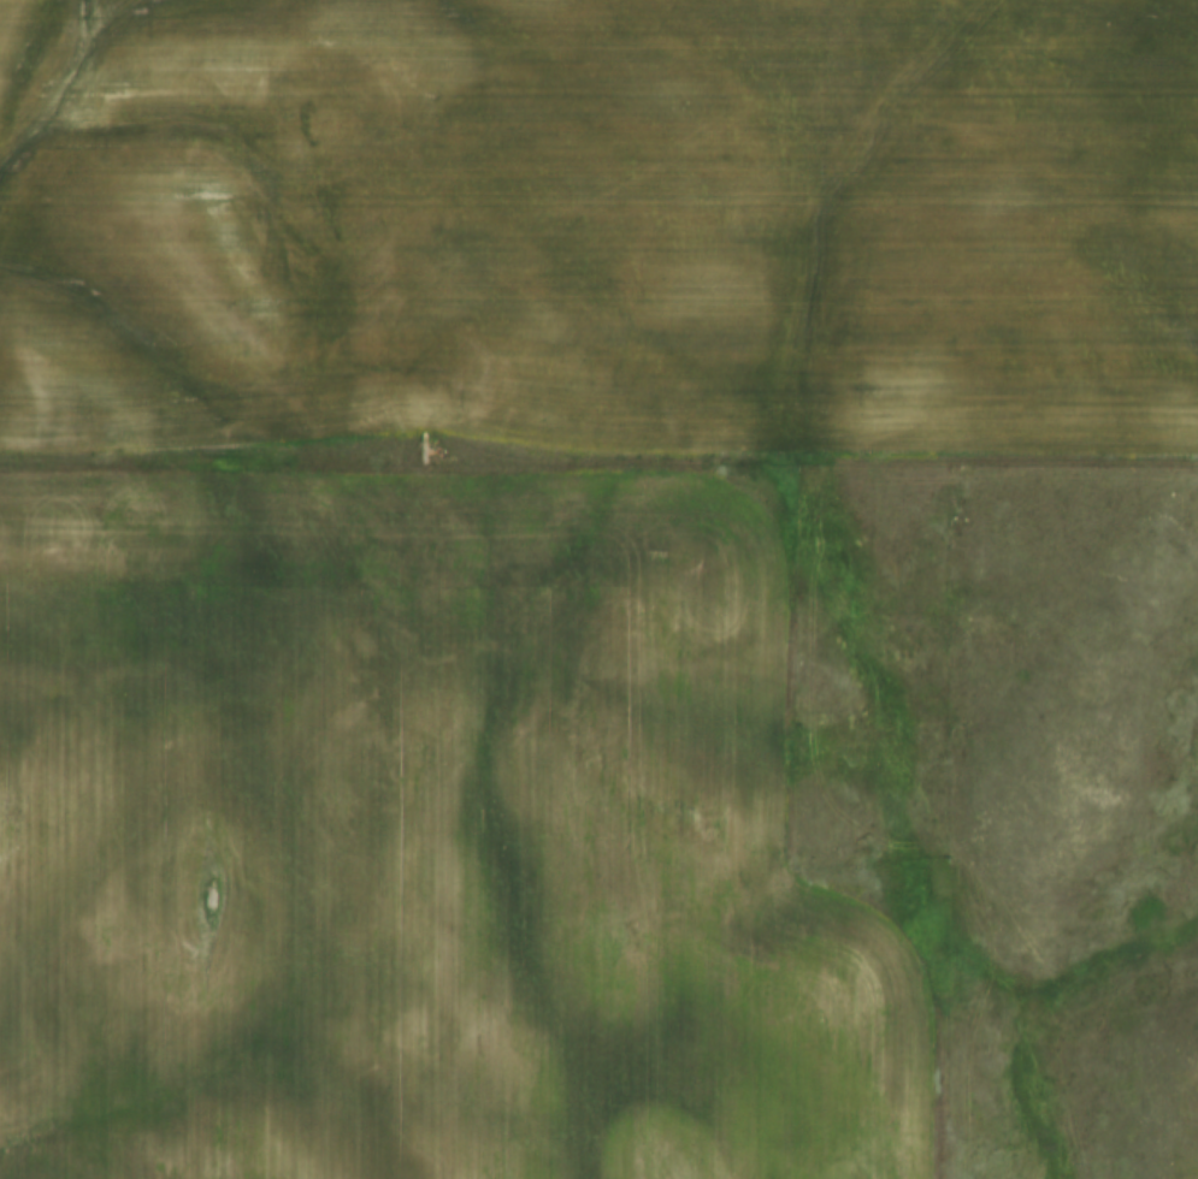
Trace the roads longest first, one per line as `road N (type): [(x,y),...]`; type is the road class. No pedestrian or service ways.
road 1 (track): [(0,455),(751,478)]

